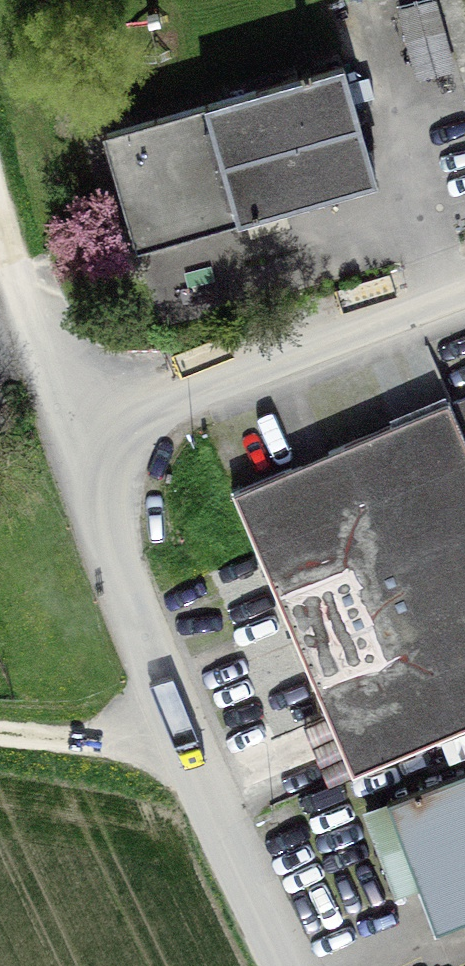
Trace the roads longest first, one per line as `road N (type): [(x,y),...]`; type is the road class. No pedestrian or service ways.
road 1 (residential): [(295,965),(183,732),(84,443)]
road 2 (residential): [(464,274),(206,375),(84,443)]
road 3 (track): [(0,737),(80,744),(183,732)]
road 4 (residential): [(84,443),(19,282)]

